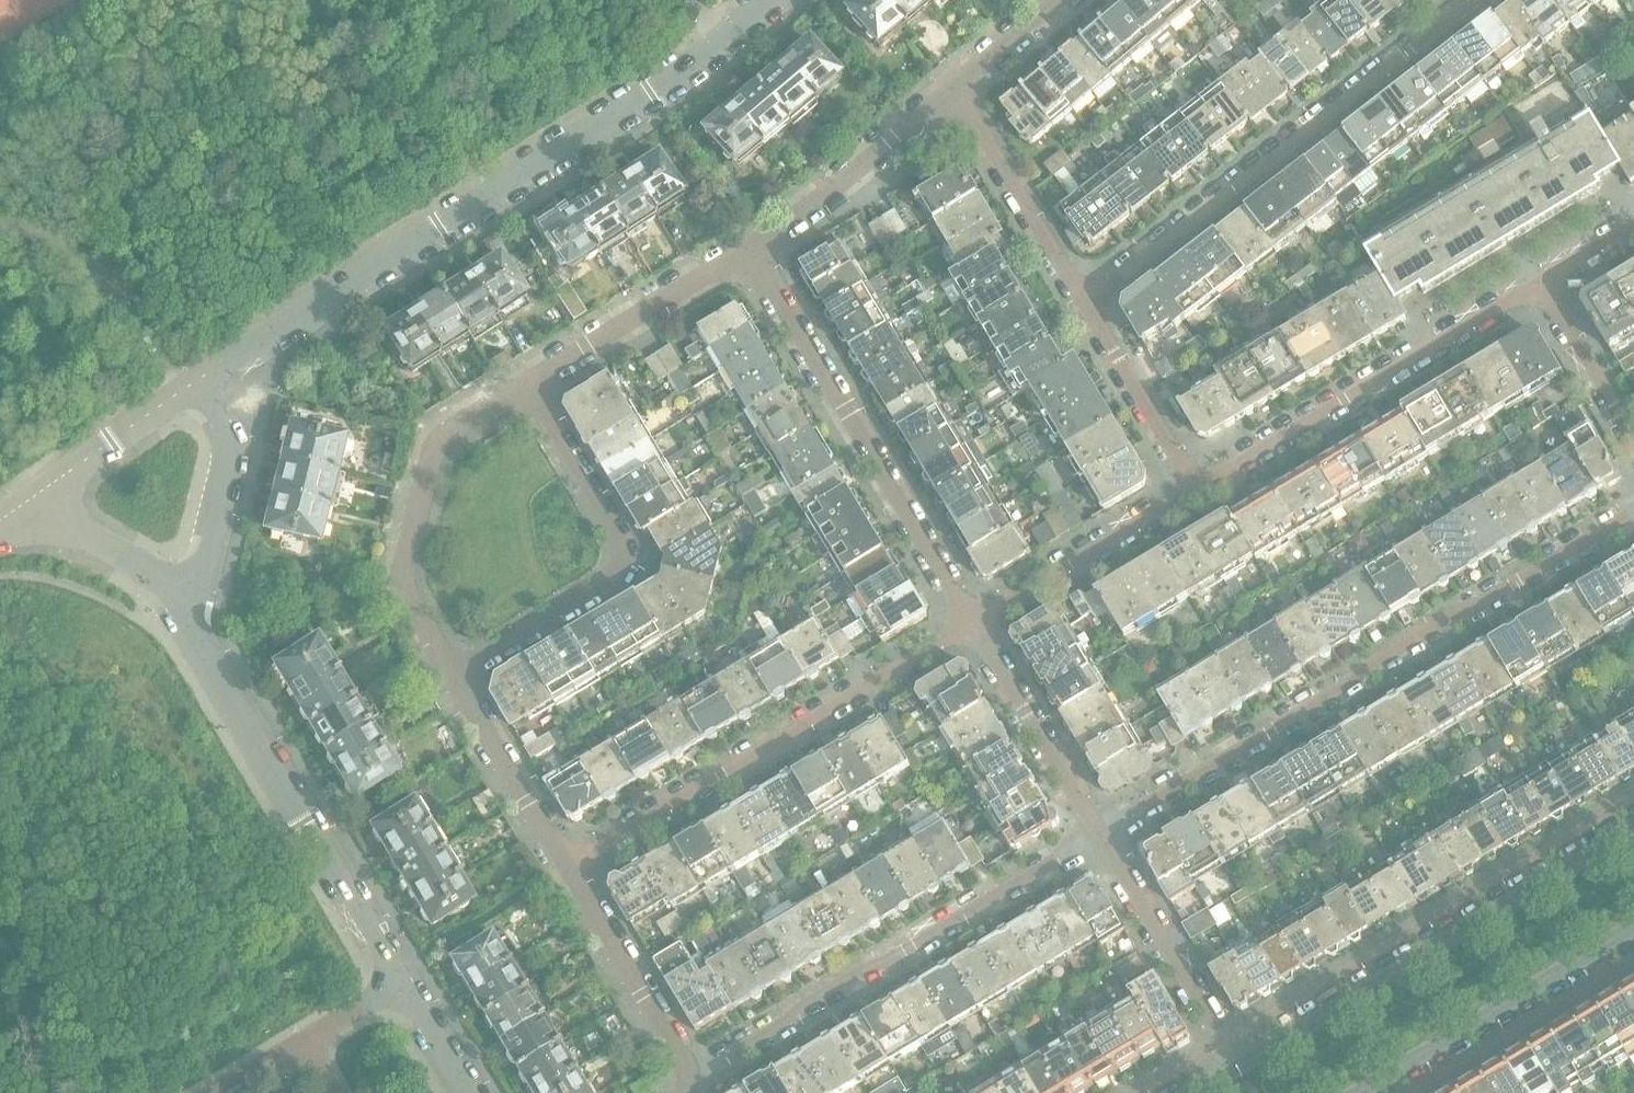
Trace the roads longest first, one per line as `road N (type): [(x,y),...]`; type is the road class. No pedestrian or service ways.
road 1 (residential): [(191,386),(774,0)]
road 2 (residential): [(1099,835),(1633,514)]
road 3 (residential): [(1474,0),(1084,301)]
road 4 (residential): [(978,623),(568,865)]
road 5 (residential): [(691,1065),(727,1057),(1099,835)]
road 6 (tertiary): [(1633,830),(1237,1064)]
road 7 (residential): [(753,249),(978,623)]
road 8 (residential): [(461,679),(625,569),(623,540),(533,383)]
road 9 (residential): [(400,978),(192,628)]
road 10 (residential): [(1545,283),(1197,486)]
road 11 (residential): [(461,679),(405,568),(435,452),(533,383)]
road 12 (tertiary): [(1356,1092),(1633,928)]
road 13 (residential): [(1099,835),(1237,1064)]
road 14 (residential): [(1197,486),(978,623)]
road 15 (residential): [(753,249),(955,88)]
road 16 (residential): [(533,383),(753,249)]
road 17 (residential): [(192,628),(229,442),(191,386)]
road 18 (residential): [(1084,301),(955,88)]
road 19 (residential): [(978,623),(1099,835)]
road 20 (residential): [(691,1065),(568,865)]
road 21 (residential): [(1197,486),(1084,301)]
road 22 (residential): [(568,865),(461,679)]
road 23 (residential): [(35,500),(156,576),(192,628)]
road 24 (residential): [(191,386),(35,500)]
road 25 (residential): [(1633,442),(1545,283)]
road 26 (residential): [(955,88),(1059,0)]
road 27 (residential): [(471,1092),(400,978)]
road 28 (residential): [(290,1043),(400,978)]

